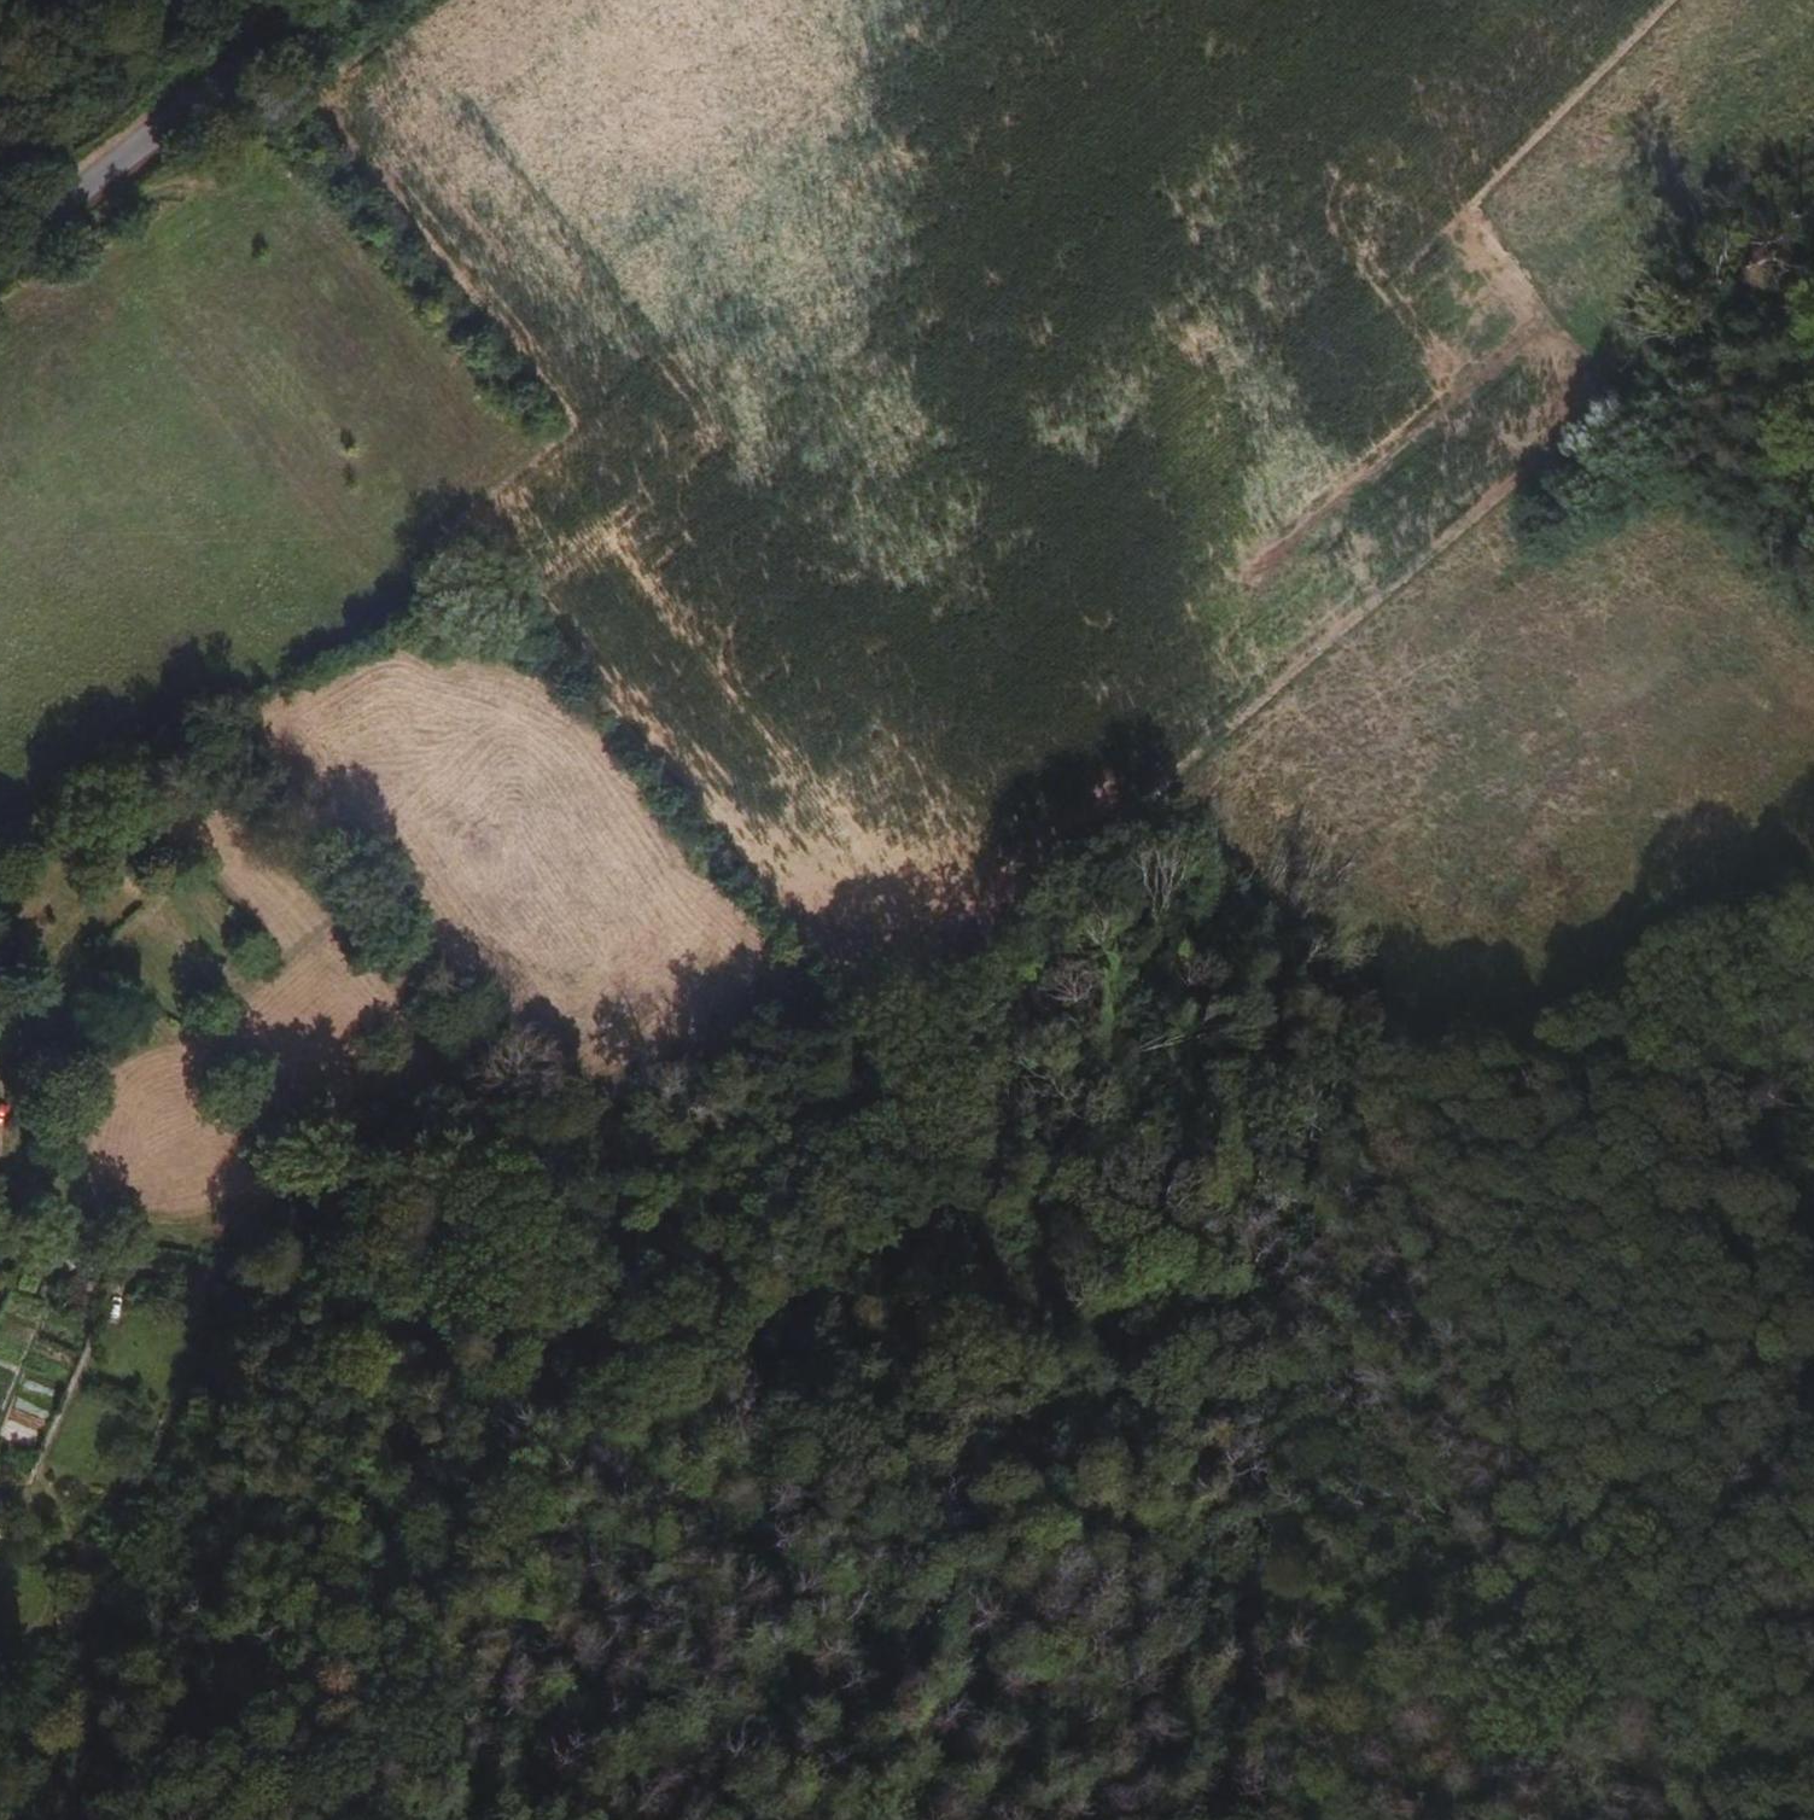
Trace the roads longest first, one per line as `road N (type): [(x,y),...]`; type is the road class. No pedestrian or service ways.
road 1 (tertiary): [(0,244),(317,0)]

